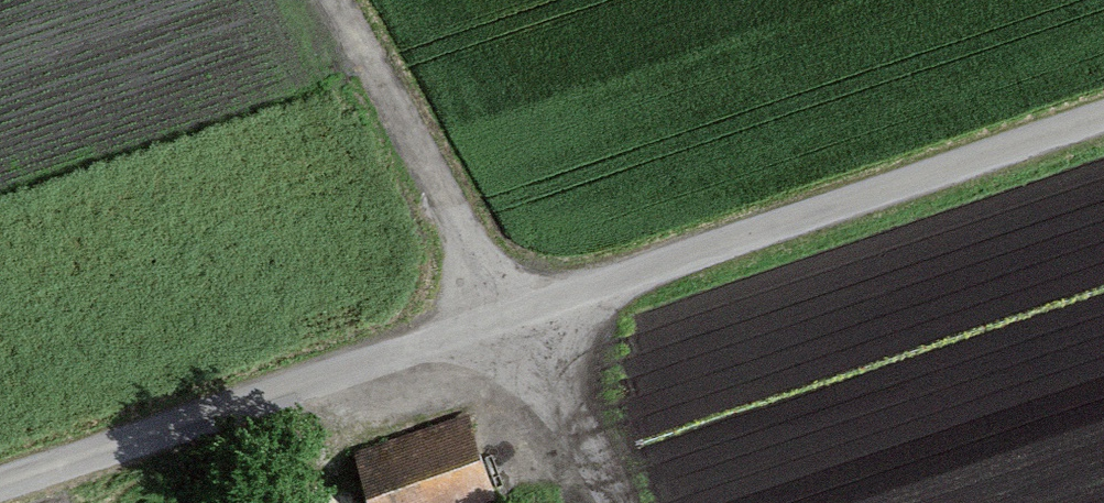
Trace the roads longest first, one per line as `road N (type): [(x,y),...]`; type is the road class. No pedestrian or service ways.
road 1 (track): [(0,486),(1103,118)]
road 2 (track): [(339,0),(620,502)]

